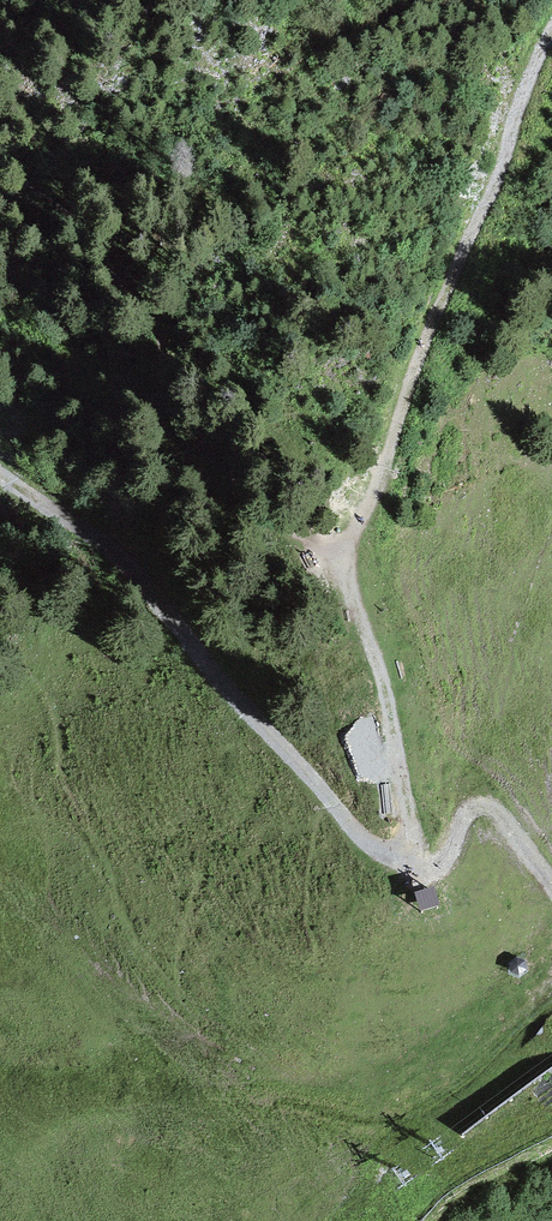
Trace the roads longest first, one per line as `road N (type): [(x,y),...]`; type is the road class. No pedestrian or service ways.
road 1 (track): [(0,474),(49,502),(152,582),(202,661),(343,818),(403,859),(414,851),(411,818),(377,661),(338,549)]
road 2 (track): [(338,549),(357,528),(401,430),(440,302),(551,26)]
road 3 (track): [(408,855),(425,870),(439,866),(468,810),(484,805),(500,814),(551,884)]

